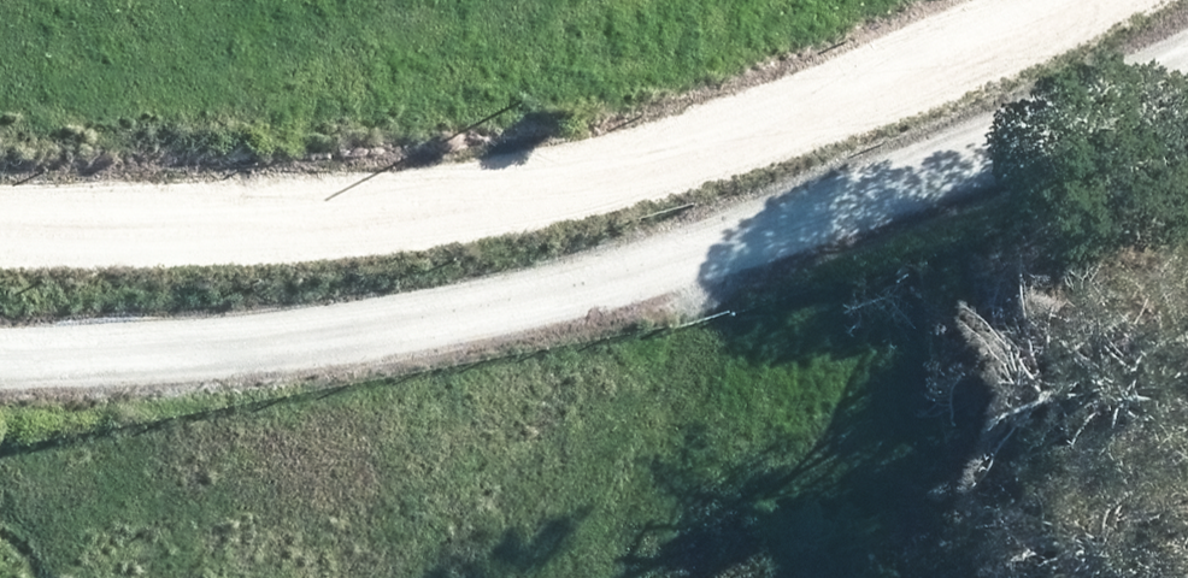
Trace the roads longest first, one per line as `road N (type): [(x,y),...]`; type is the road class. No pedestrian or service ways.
road 1 (unclassified): [(0,365),(427,326),(677,269),(942,179),(1187,71)]
road 2 (unclassified): [(0,219),(305,208),(702,114),(948,0)]

